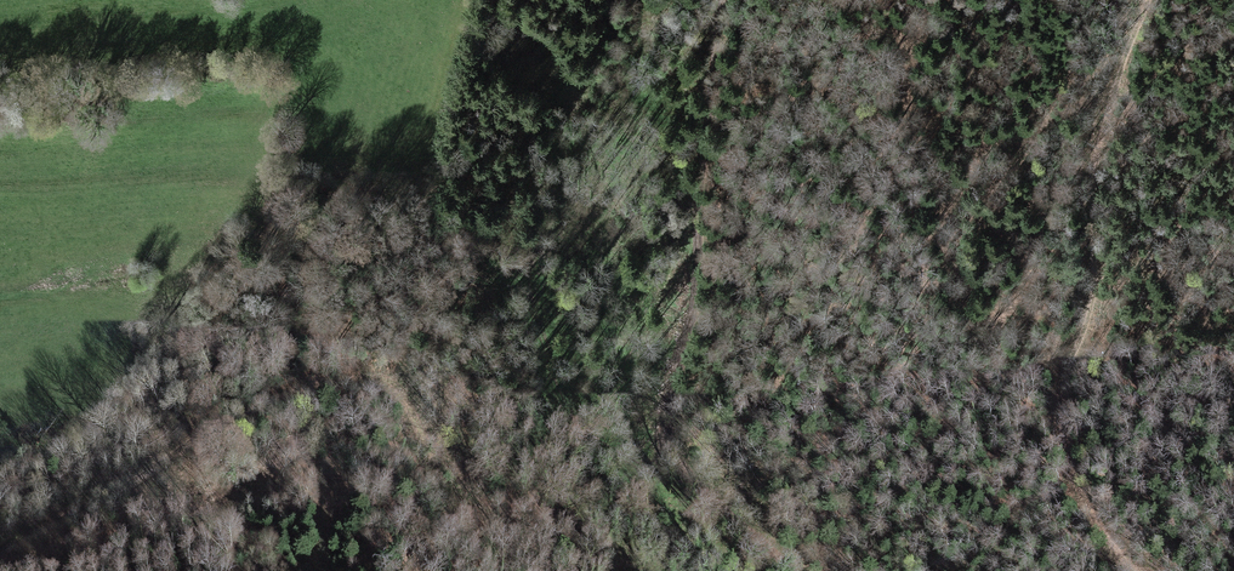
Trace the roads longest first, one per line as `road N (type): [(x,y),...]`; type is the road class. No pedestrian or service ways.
road 1 (track): [(0,552),(248,408),(382,377),(397,384),(471,495),(612,570)]
road 2 (track): [(792,570),(692,475),(670,422),(694,295),(722,0)]
road 3 (track): [(1145,570),(1086,501),(1059,451),(1065,380),(1087,310),(1107,107),(1139,0)]
road 4 (track): [(0,563),(224,501),(359,405)]

